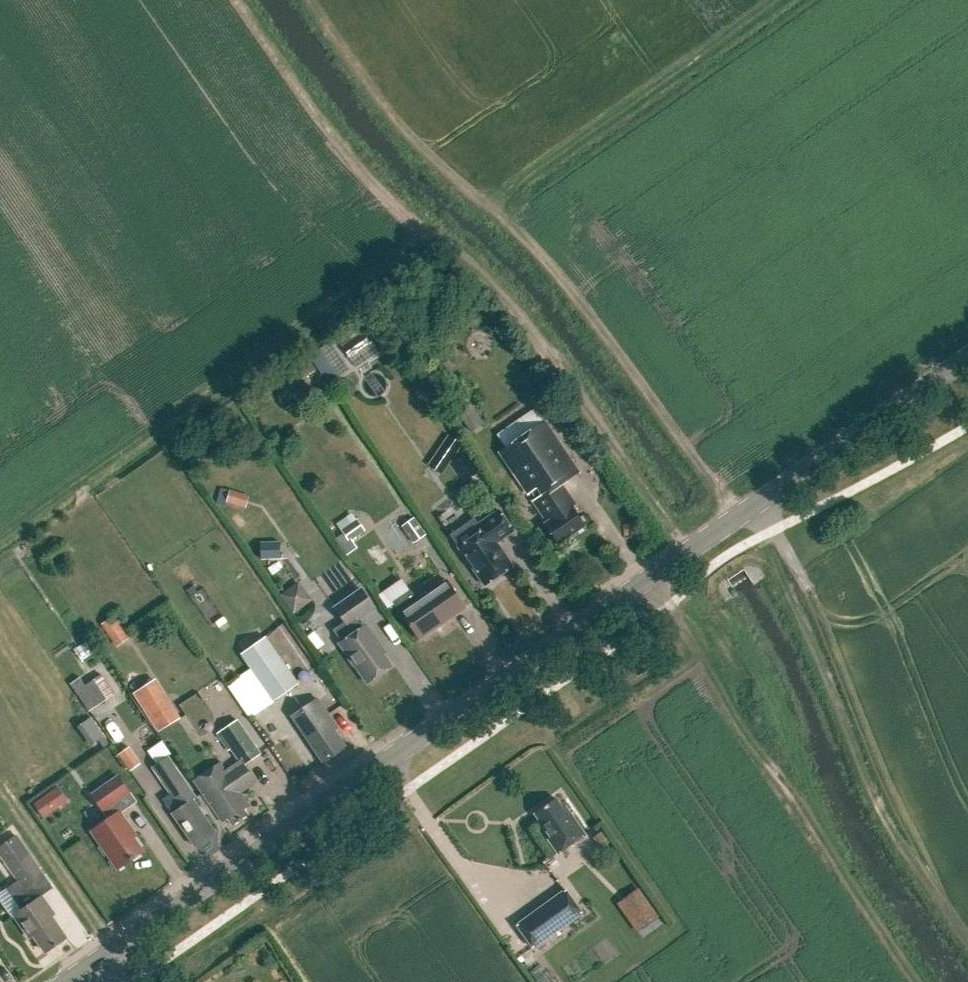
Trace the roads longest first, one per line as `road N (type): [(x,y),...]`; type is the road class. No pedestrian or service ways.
road 1 (tertiary): [(67,981),(967,358)]
road 2 (track): [(251,0),(383,175),(507,288),(687,554)]

